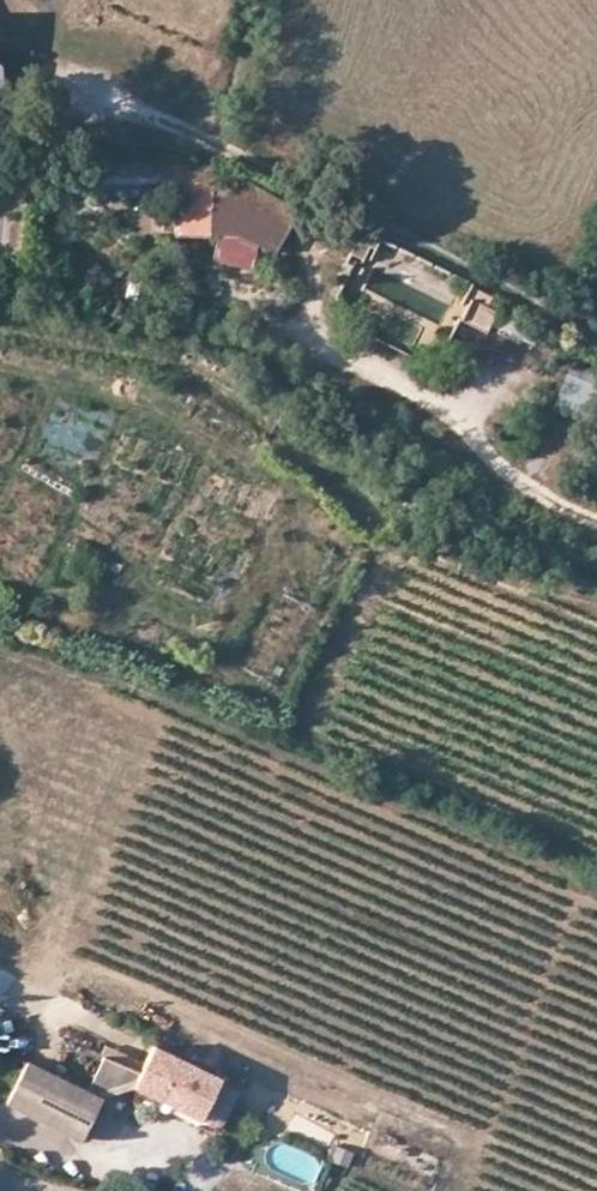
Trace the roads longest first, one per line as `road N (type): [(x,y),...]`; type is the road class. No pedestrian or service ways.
road 1 (track): [(596,341),(488,279),(70,91)]
road 2 (track): [(596,524),(486,465),(374,364)]

